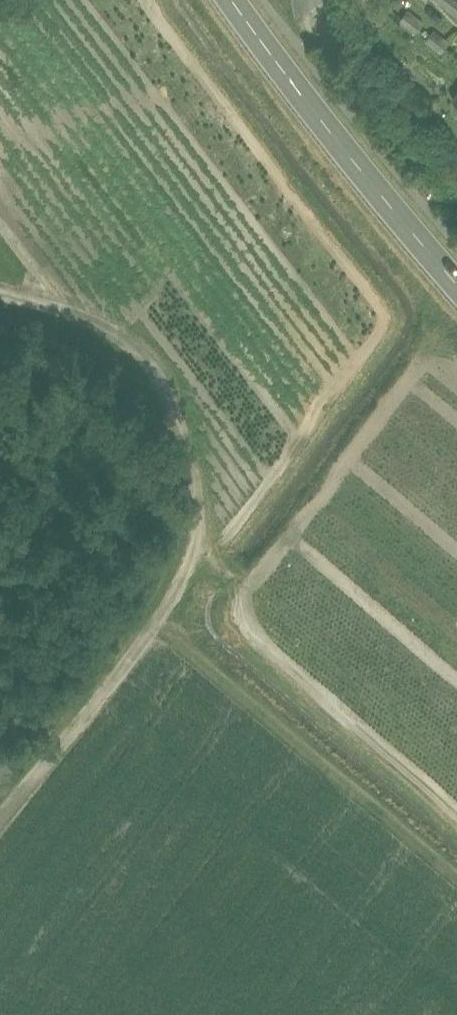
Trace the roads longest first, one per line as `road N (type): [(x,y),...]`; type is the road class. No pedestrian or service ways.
road 1 (track): [(0,289),(114,329),(163,370),(186,425),(204,505),(189,563),(0,800)]
road 2 (secondary): [(247,0),(456,264)]

